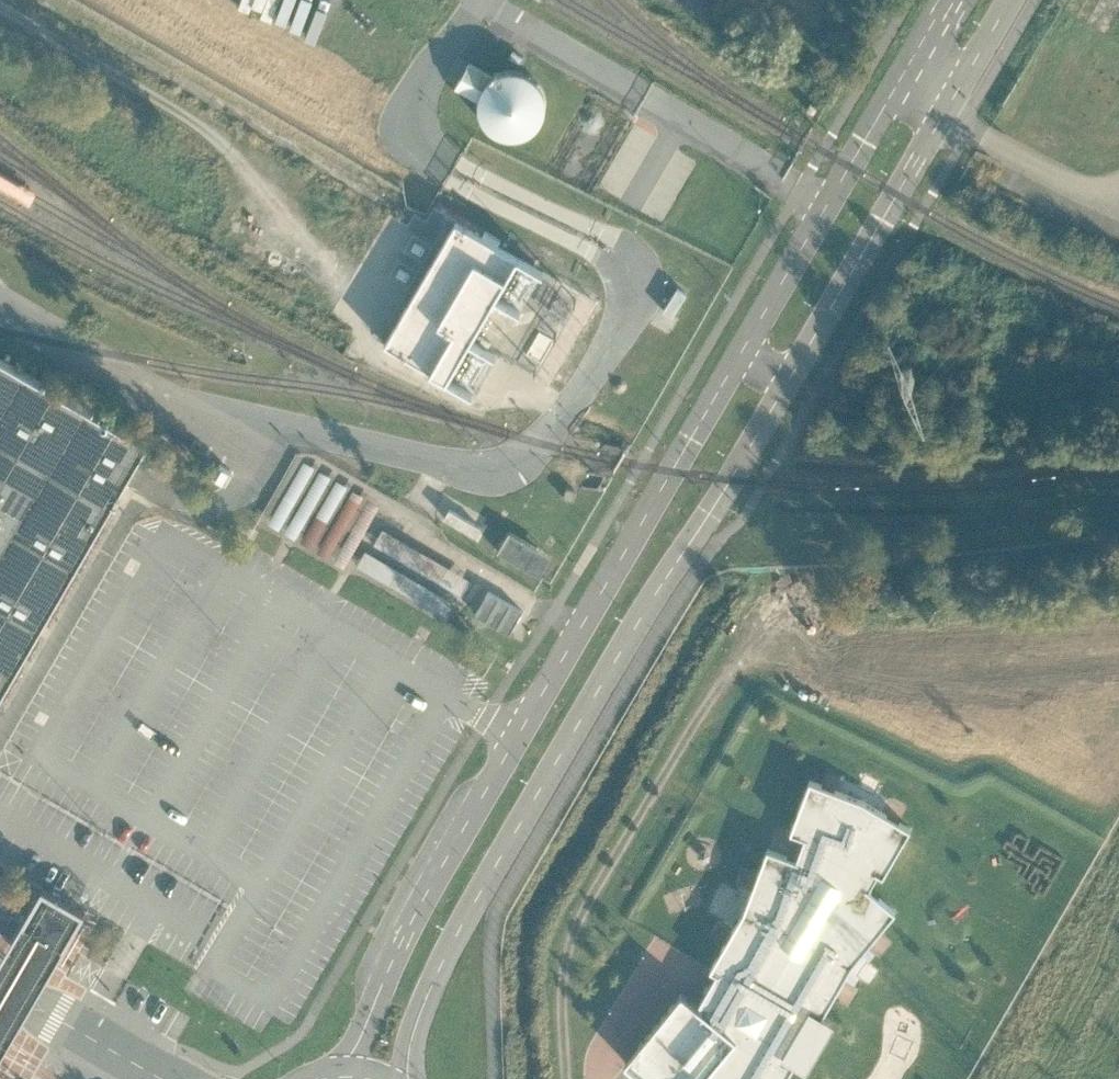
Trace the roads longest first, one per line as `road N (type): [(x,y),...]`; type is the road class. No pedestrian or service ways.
road 1 (unclassified): [(0,304),(177,403),(479,469),(511,468),(542,443),(623,330),(634,278),(614,251),(455,169)]
road 2 (secondary): [(748,339),(425,894),(358,1042),(320,1078)]
road 3 (secondary): [(407,1078),(416,1021),(459,931),(797,364)]
road 4 (track): [(567,1078),(561,970),(572,932),(730,671),(774,631)]
road 5 (secondary): [(896,84),(748,339)]
road 6 (secondary): [(797,364),(944,112)]
road 7 (residential): [(455,169),(421,138),(418,99),(483,0)]
road 8 (secondary): [(944,112),(1009,0)]

